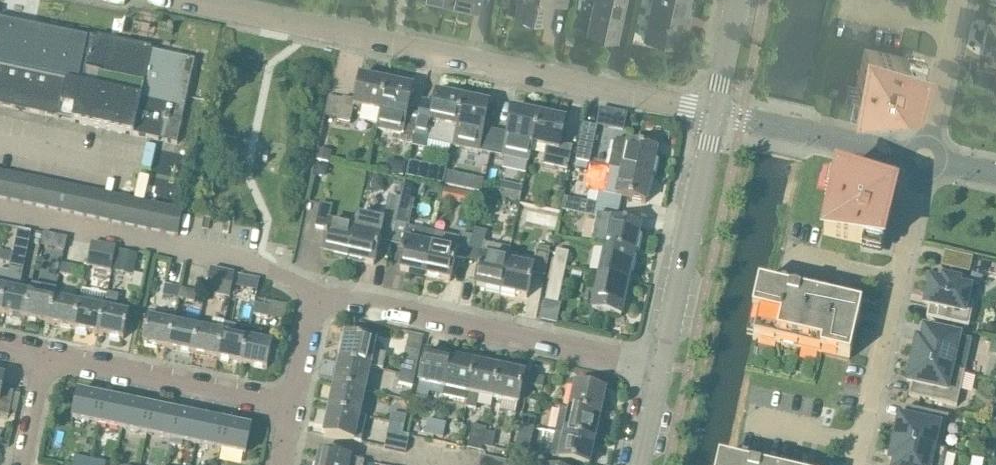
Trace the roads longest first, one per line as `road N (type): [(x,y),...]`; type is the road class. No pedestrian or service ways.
road 1 (residential): [(716,115),(181,0)]
road 2 (residential): [(291,408),(315,297),(658,364)]
road 3 (residential): [(855,464),(923,159)]
road 4 (tertiary): [(658,364),(716,115)]
road 5 (residential): [(291,408),(45,357)]
road 6 (residential): [(716,115),(923,159)]
road 7 (residential): [(923,159),(965,0)]

